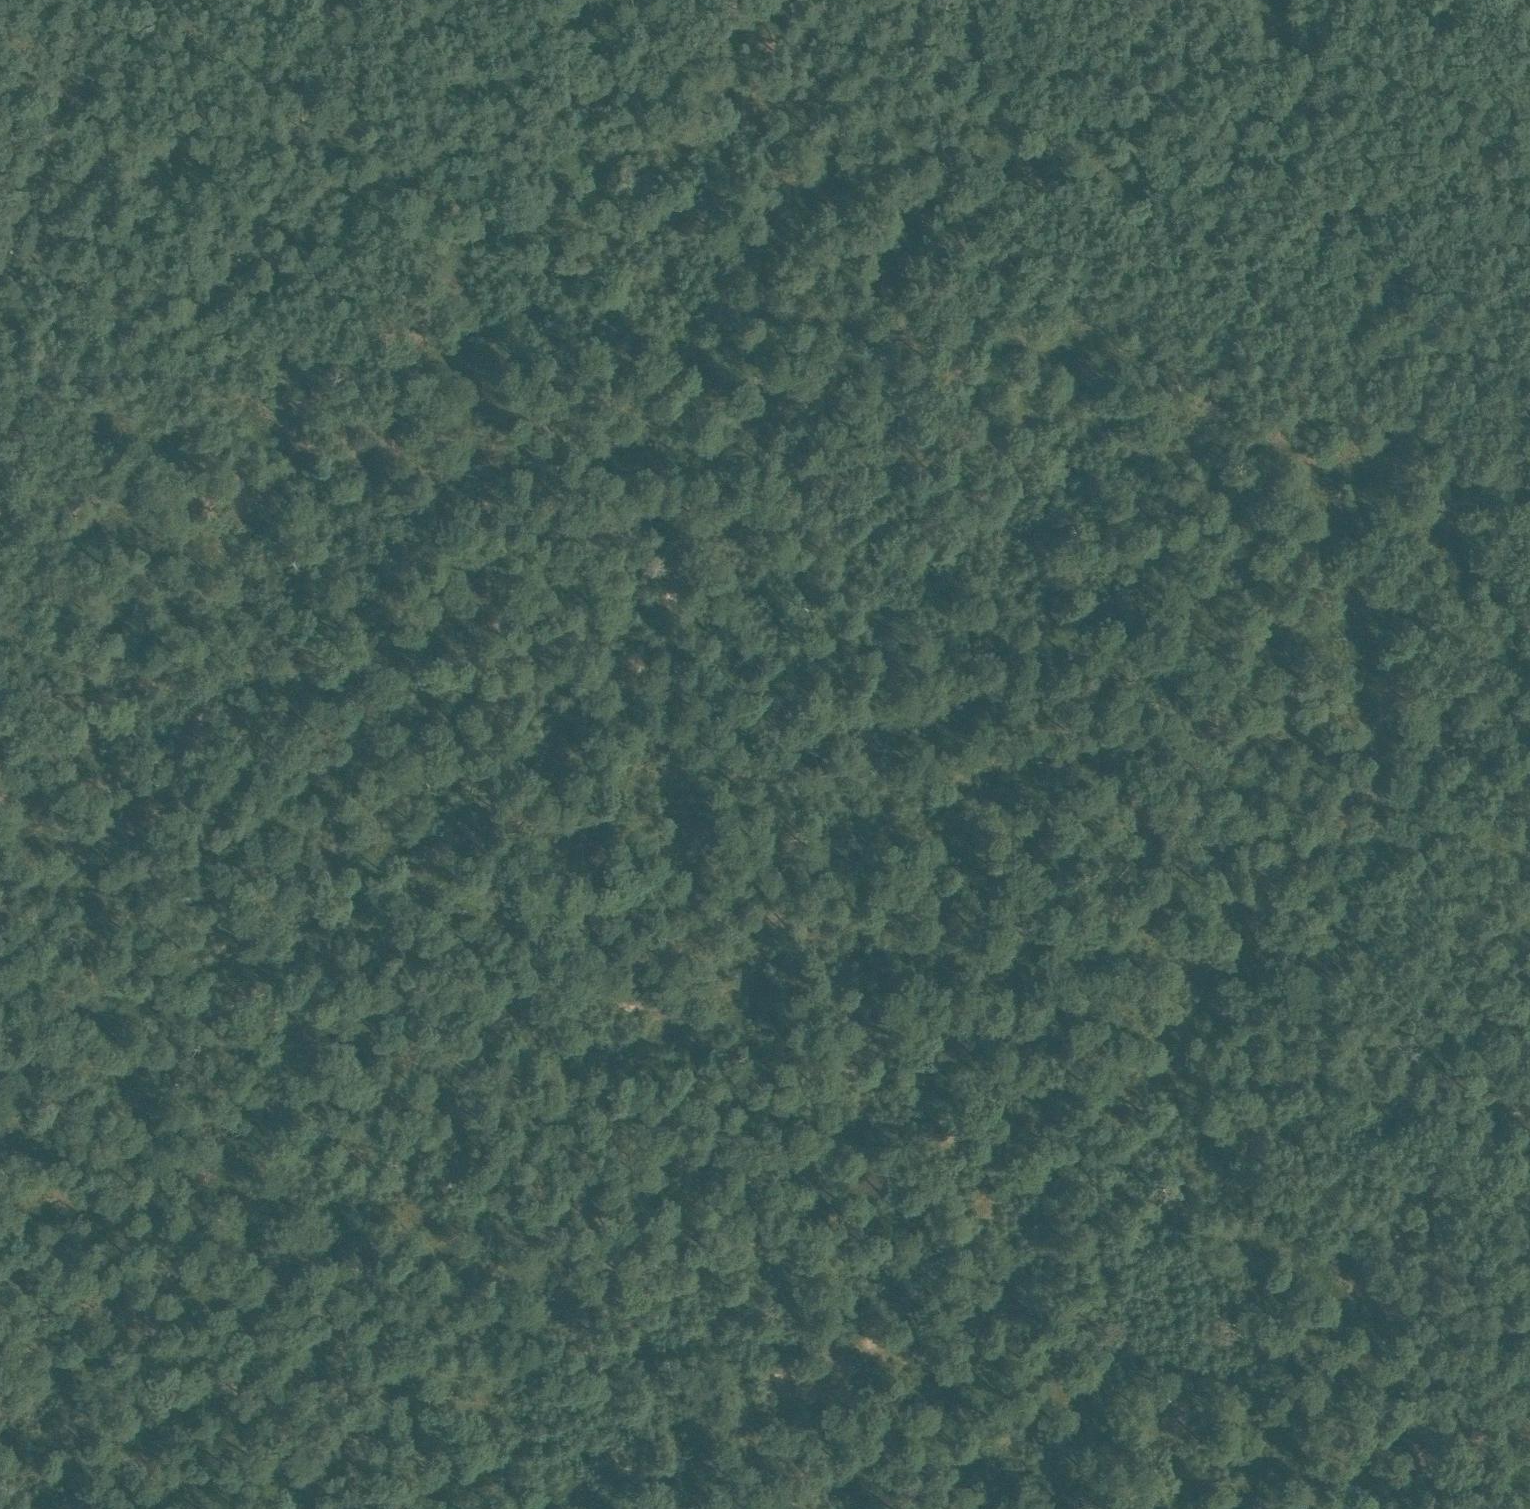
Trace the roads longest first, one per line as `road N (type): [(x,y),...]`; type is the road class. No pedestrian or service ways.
road 1 (track): [(85,0),(0,317)]

